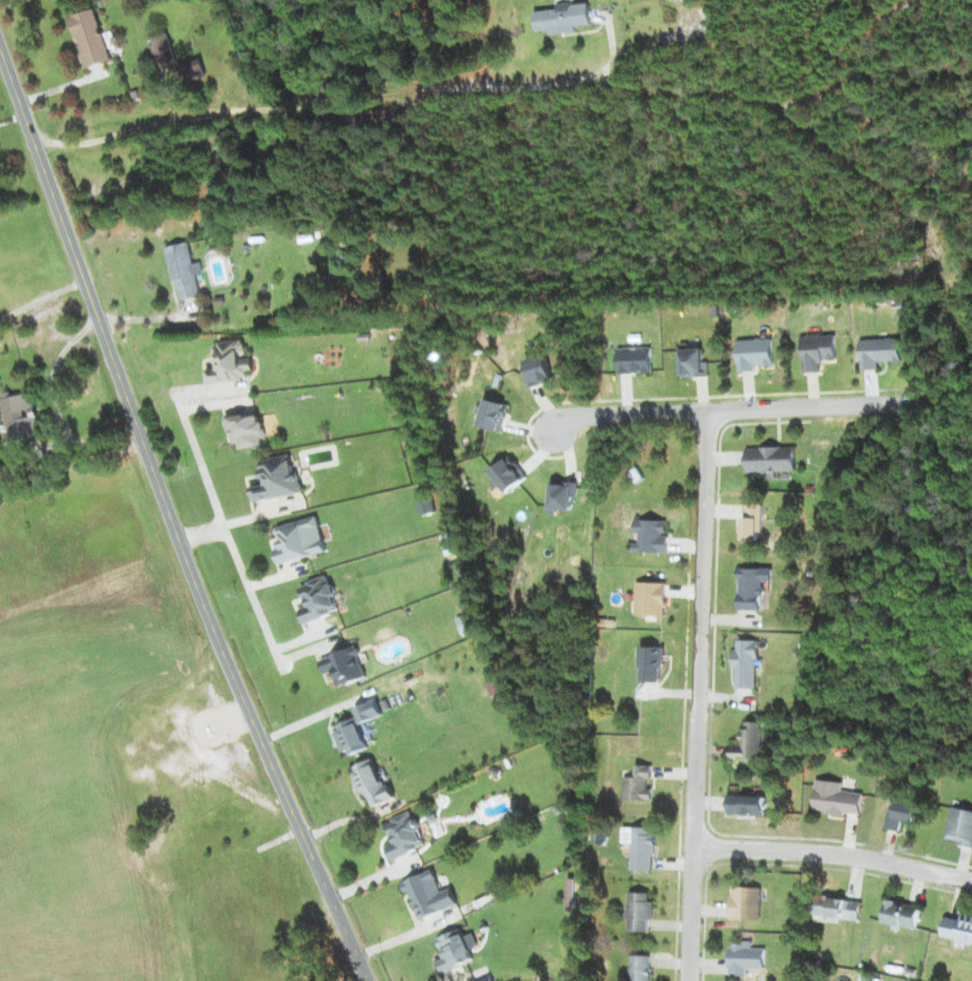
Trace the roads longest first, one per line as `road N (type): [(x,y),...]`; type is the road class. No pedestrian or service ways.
road 1 (tertiary): [(367,980),(201,601),(0,49)]
road 2 (residential): [(686,980),(705,410)]
road 3 (residential): [(692,850),(812,853),(971,879)]
road 4 (residential): [(889,404),(627,412)]

